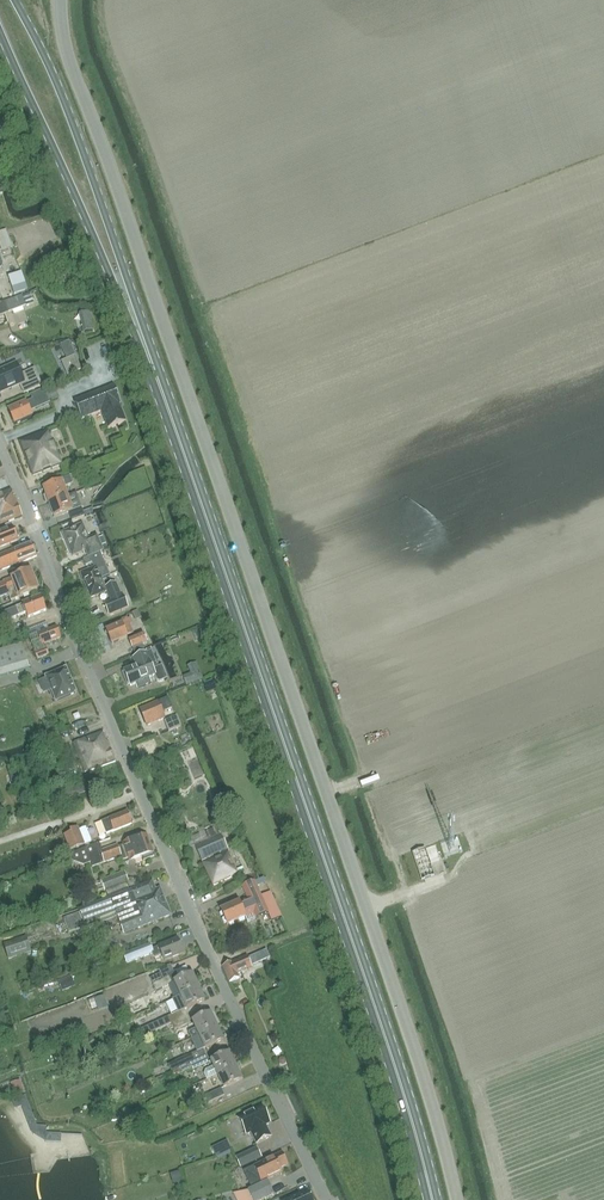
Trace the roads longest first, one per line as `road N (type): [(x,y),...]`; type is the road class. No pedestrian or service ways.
road 1 (unclassified): [(458,1199),(423,1072),(71,64),(60,0)]
road 2 (primary): [(432,1199),(402,1088),(151,360)]
road 3 (residential): [(325,1199),(114,730),(0,446)]
road 4 (primary): [(151,360),(84,154),(15,0)]
road 5 (primary): [(0,31),(151,360)]

